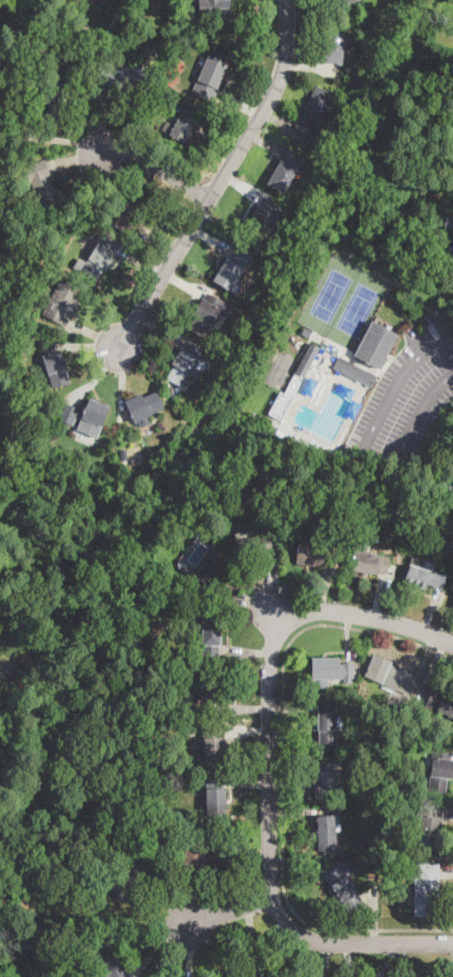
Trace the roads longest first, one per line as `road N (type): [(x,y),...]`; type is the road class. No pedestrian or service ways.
road 1 (residential): [(452,643),(374,617),(306,612),(277,629),(269,670),(271,893),(280,918),(322,942),(452,942)]
road 2 (residential): [(286,0),(285,65),(269,102),(120,346)]

